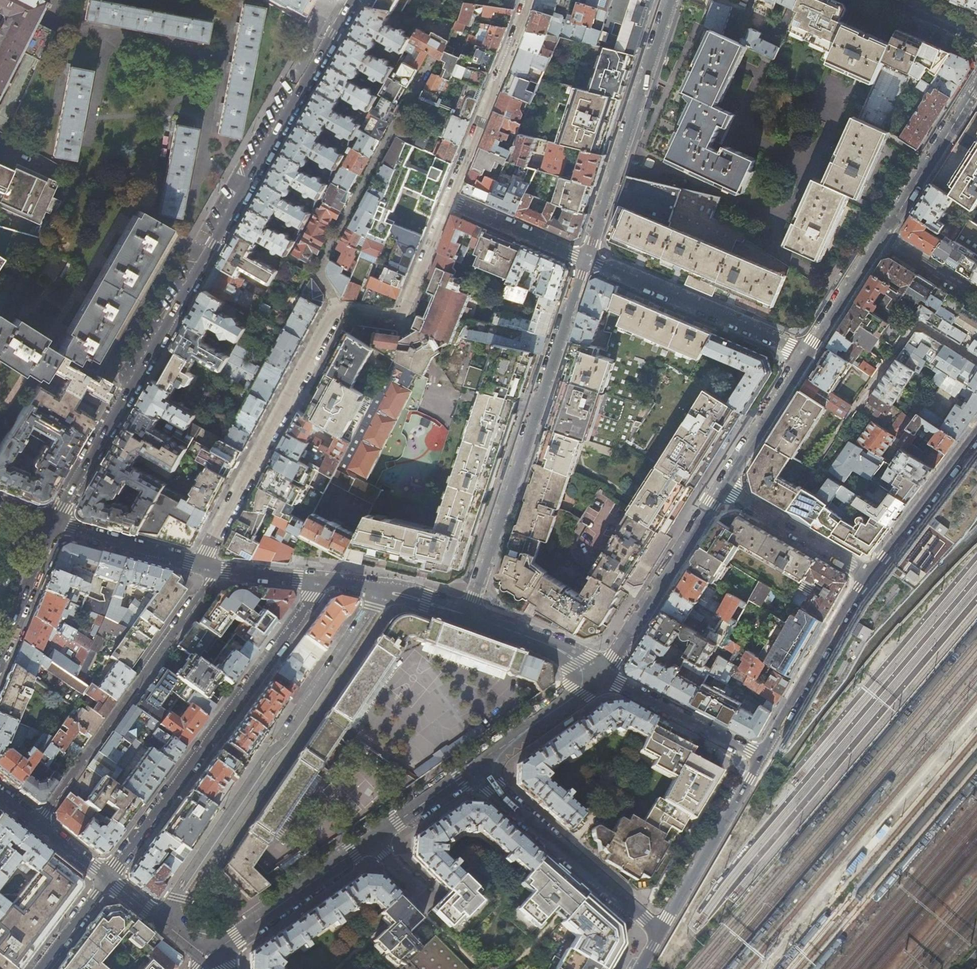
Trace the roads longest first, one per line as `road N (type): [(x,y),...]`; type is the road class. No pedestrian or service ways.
road 1 (tertiary): [(353,0),(53,526)]
road 2 (residential): [(584,258),(468,616)]
road 3 (residential): [(107,880),(325,581)]
road 4 (residential): [(471,769),(206,958)]
road 5 (residential): [(212,568),(40,823)]
road 6 (residential): [(337,307),(210,552),(212,568)]
road 7 (residential): [(337,307),(319,269),(429,66)]
road 8 (residential): [(670,0),(584,258)]
road 9 (residential): [(304,712),(164,924)]
road 10 (residential): [(660,934),(471,769)]
road 11 (residential): [(584,258),(805,353)]
road 12 (residential): [(603,676),(721,490)]
road 13 (residential): [(527,0),(449,200)]
road 14 (tertiary): [(760,757),(868,573)]
road 15 (tertiary): [(660,934),(760,757)]
road 16 (residential): [(449,200),(401,316),(337,307)]
road 17 (residential): [(882,238),(976,82)]
road 18 (residential): [(603,676),(760,757)]
road 19 (tertiary): [(868,573),(976,434)]
road 20 (residential): [(868,573),(721,490)]
road 21 (residential): [(212,568),(53,526)]
road 22 (residential): [(603,676),(471,769)]
road 23 (residential): [(721,490),(805,353)]
road 24 (residential): [(468,616),(603,676)]
road 25 (residential): [(386,590),(304,712)]
road 26 (residential): [(449,200),(584,258)]
road 27 (residential): [(805,353),(882,238)]
road 28 (tertiary): [(53,526),(0,652)]

